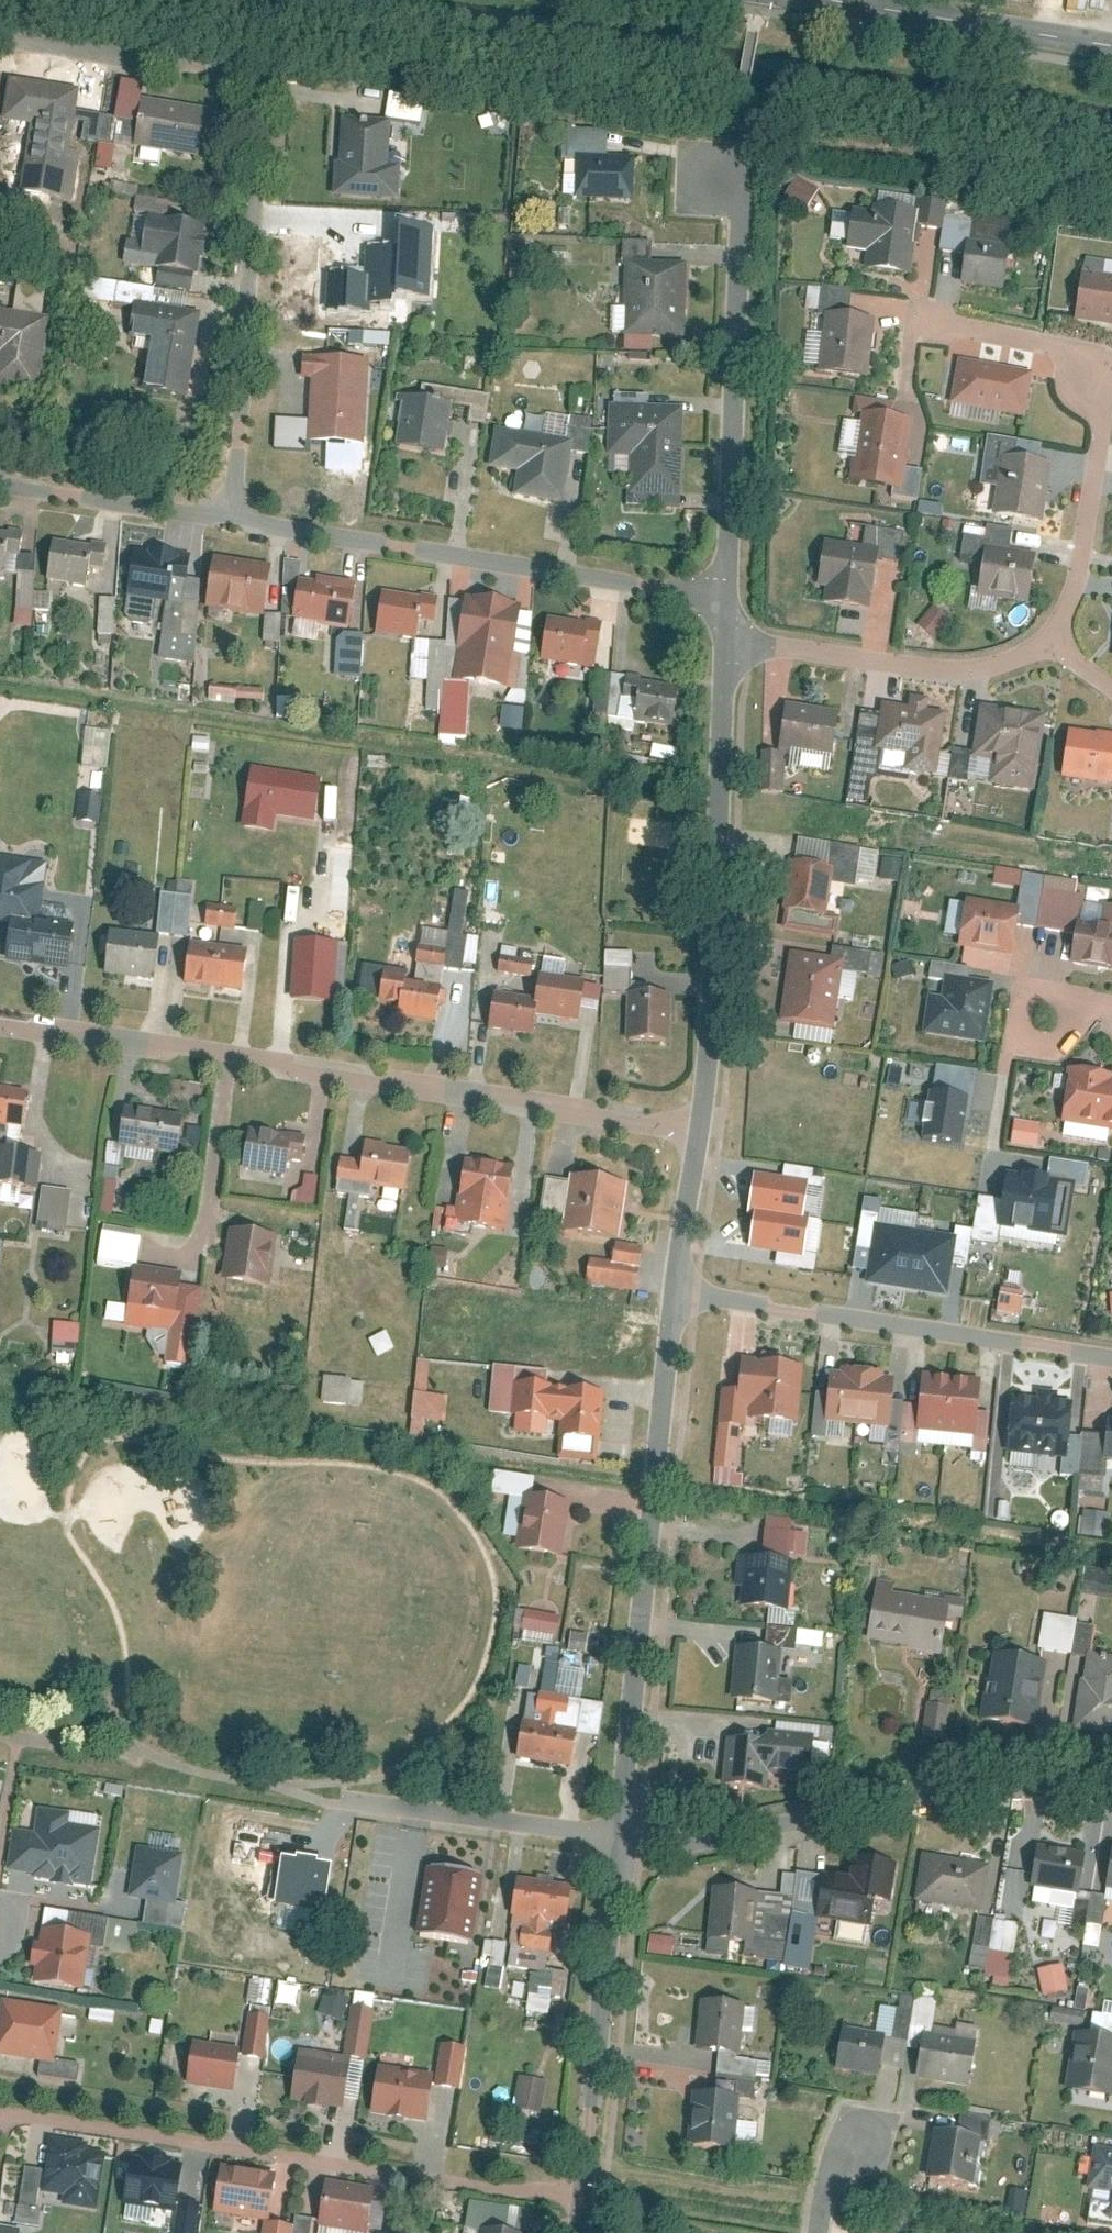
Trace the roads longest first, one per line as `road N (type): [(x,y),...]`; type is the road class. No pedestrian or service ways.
road 1 (residential): [(0,1022),(694,1130)]
road 2 (residential): [(0,36),(258,80),(240,515)]
road 3 (residential): [(0,2109),(582,2202)]
road 4 (residential): [(625,1847),(672,1289)]
road 5 (residential): [(694,1130),(726,635)]
road 6 (residential): [(240,515),(727,598)]
road 7 (residential): [(625,1847),(693,1844),(882,1799),(1066,1776),(1111,1783)]
road 8 (residential): [(672,1289),(1111,1355)]
road 9 (residential): [(727,598),(740,240),(711,175)]
road 10 (residential): [(582,2202),(625,1847)]
road 11 (residential): [(1059,647),(969,665),(726,635)]
road 12 (residential): [(1093,377),(1103,428),(1059,647)]
road 13 (residential): [(854,0),(1111,42)]
road 14 (residential): [(0,480),(240,515)]
road 15 (residential): [(946,319),(1069,348),(1093,377)]
road 16 (residential): [(672,1289),(694,1130)]
road 17 (residential): [(869,2132),(823,2174),(817,2232)]

